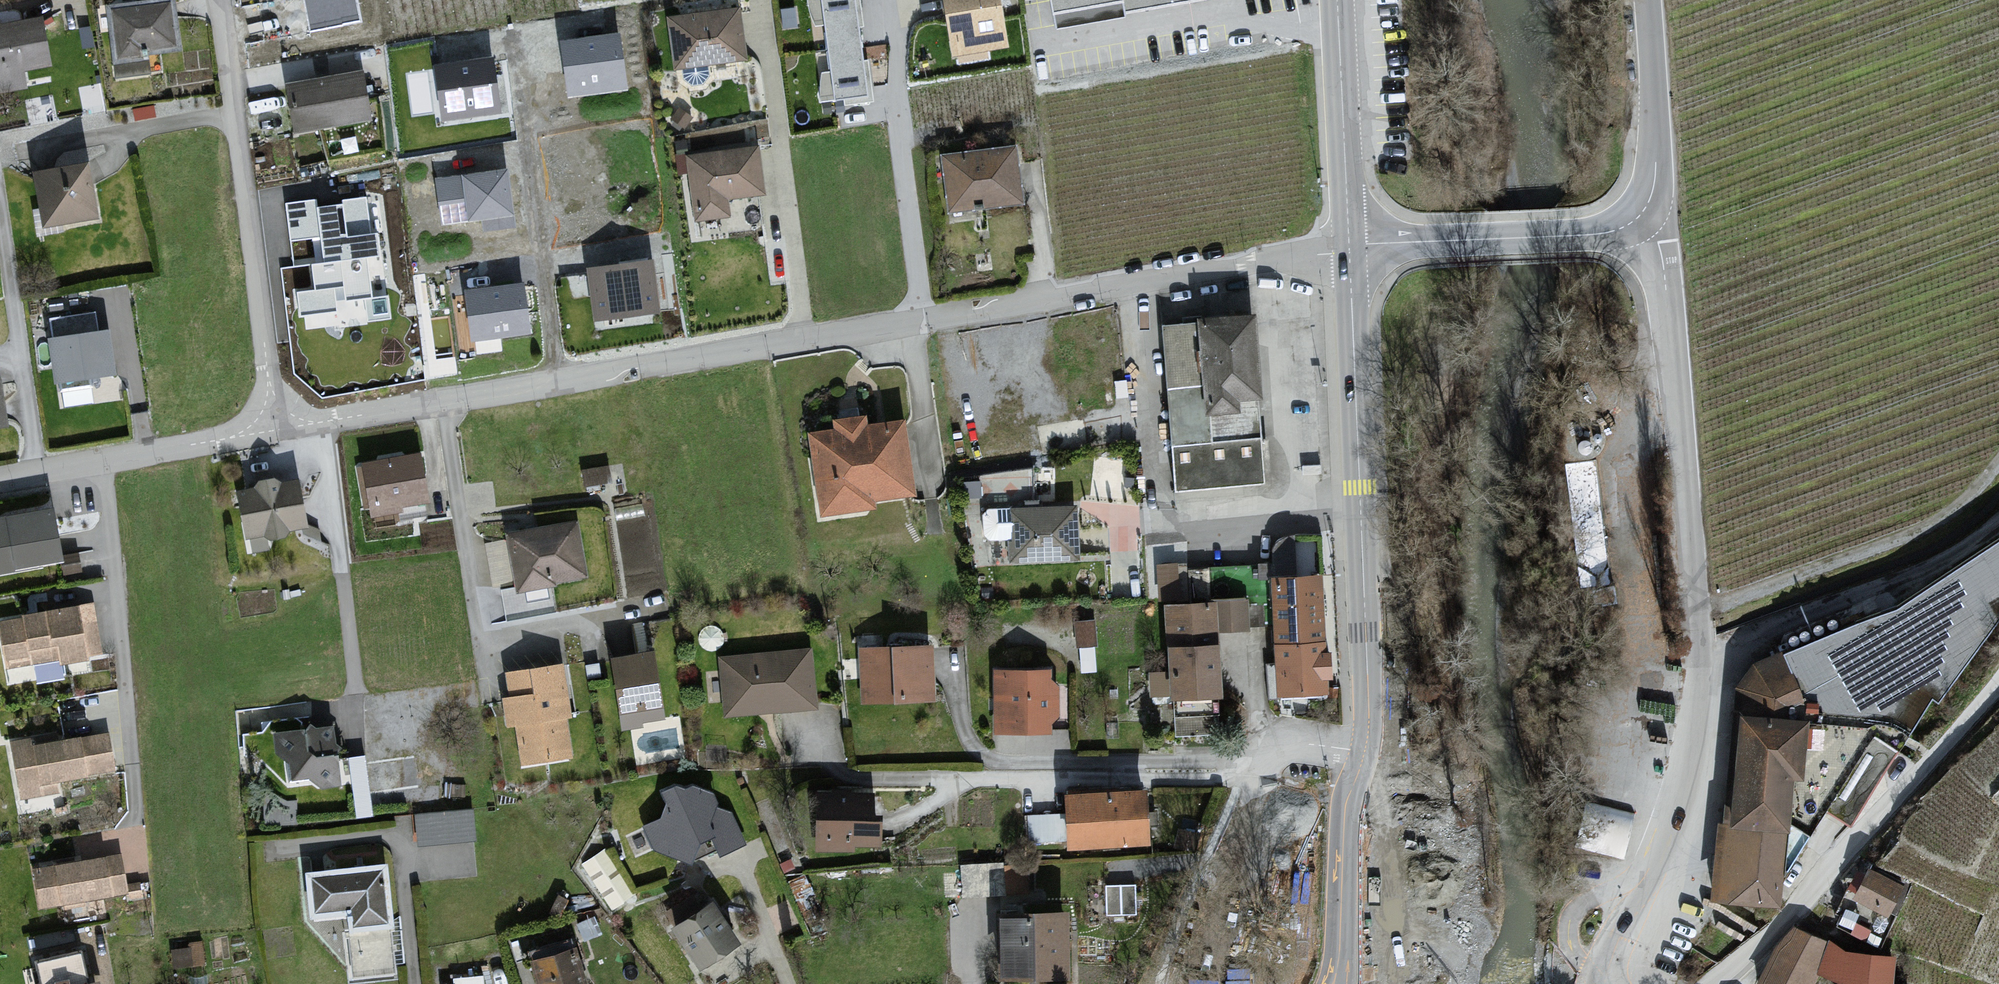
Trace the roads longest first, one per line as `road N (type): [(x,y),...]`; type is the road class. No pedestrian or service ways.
road 1 (residential): [(1350,249),(279,432)]
road 2 (unclassified): [(1641,216),(1660,246),(1697,658),(1686,748),(1660,832),(1609,945),(1614,983)]
road 3 (tertiary): [(1350,249),(1370,983)]
road 4 (residential): [(279,432),(220,0)]
road 5 (unclassified): [(1712,983),(1809,895),(1998,686)]
road 6 (track): [(1699,610),(1931,526),(1998,462)]
road 7 (tertiary): [(1641,216),(1601,234),(1350,249)]
road 8 (residential): [(279,432),(0,481)]
road 9 (tertiary): [(1343,0),(1350,249)]
road 10 (tertiary): [(1650,0),(1658,166),(1641,216)]

